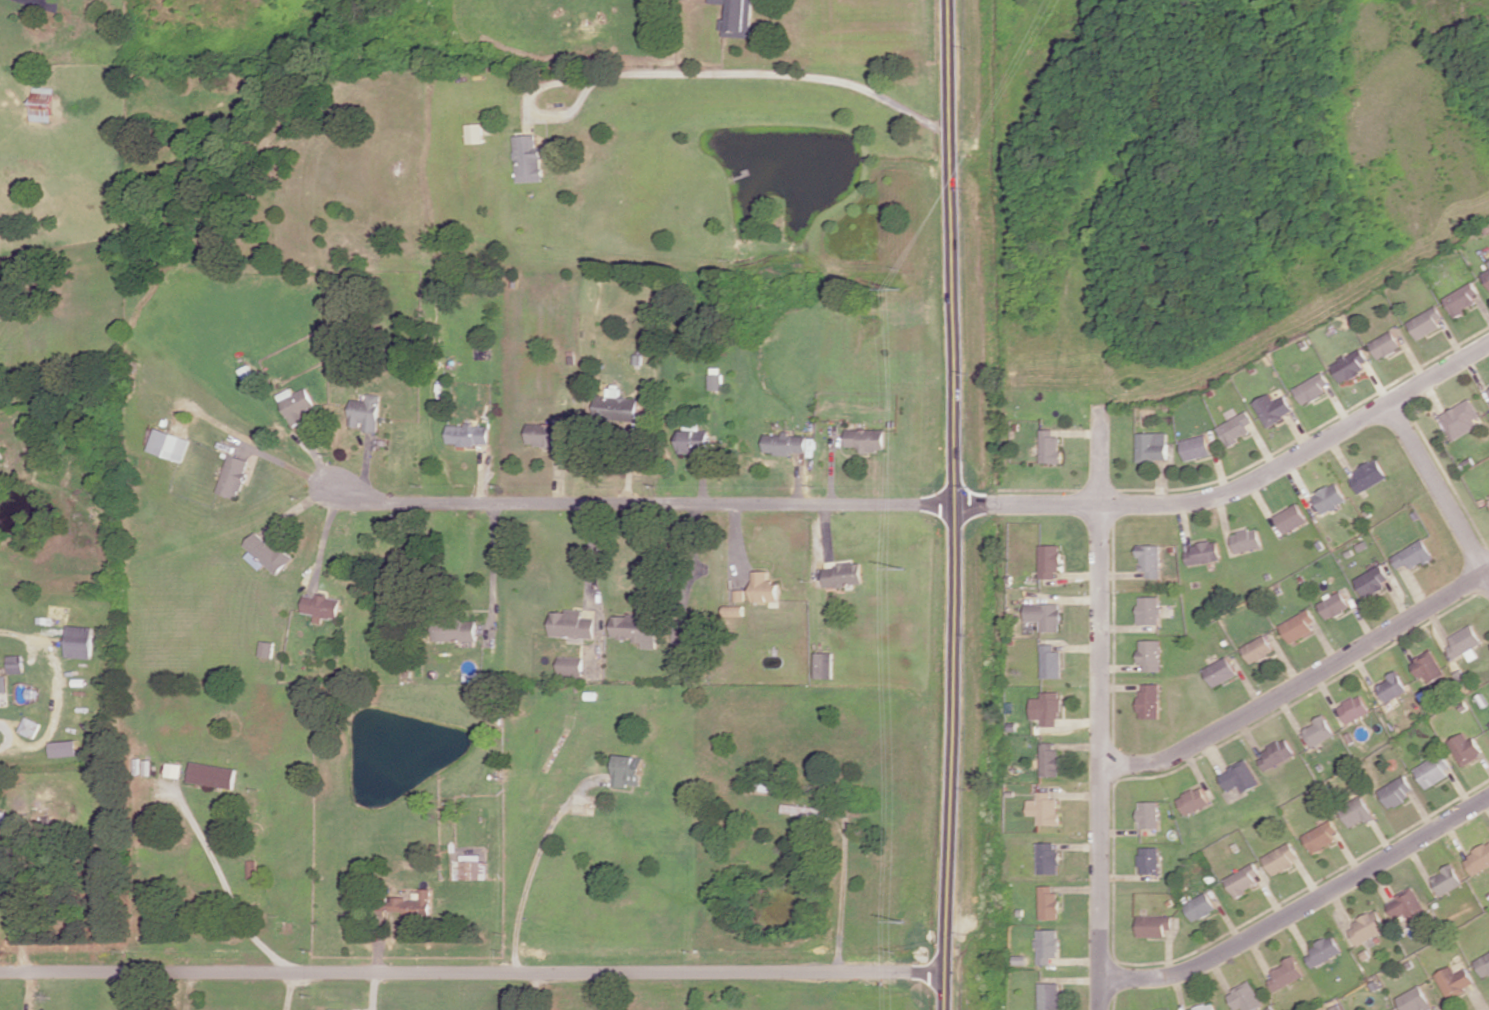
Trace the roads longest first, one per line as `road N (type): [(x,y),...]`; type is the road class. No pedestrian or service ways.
road 1 (secondary): [(945,1009),(952,376),(946,0)]
road 2 (residential): [(945,973),(0,972)]
road 3 (residential): [(951,504),(410,504),(379,502),(336,484)]
road 4 (residential): [(1103,405),(1102,1009)]
road 5 (residential): [(951,504),(1169,505),(1224,495),(1488,345)]
road 6 (residential): [(1103,763),(1174,757),(1488,571)]
road 7 (residential): [(1103,978),(1155,979),(1194,968),(1488,797)]
road 8 (residential): [(1488,576),(1390,404)]

